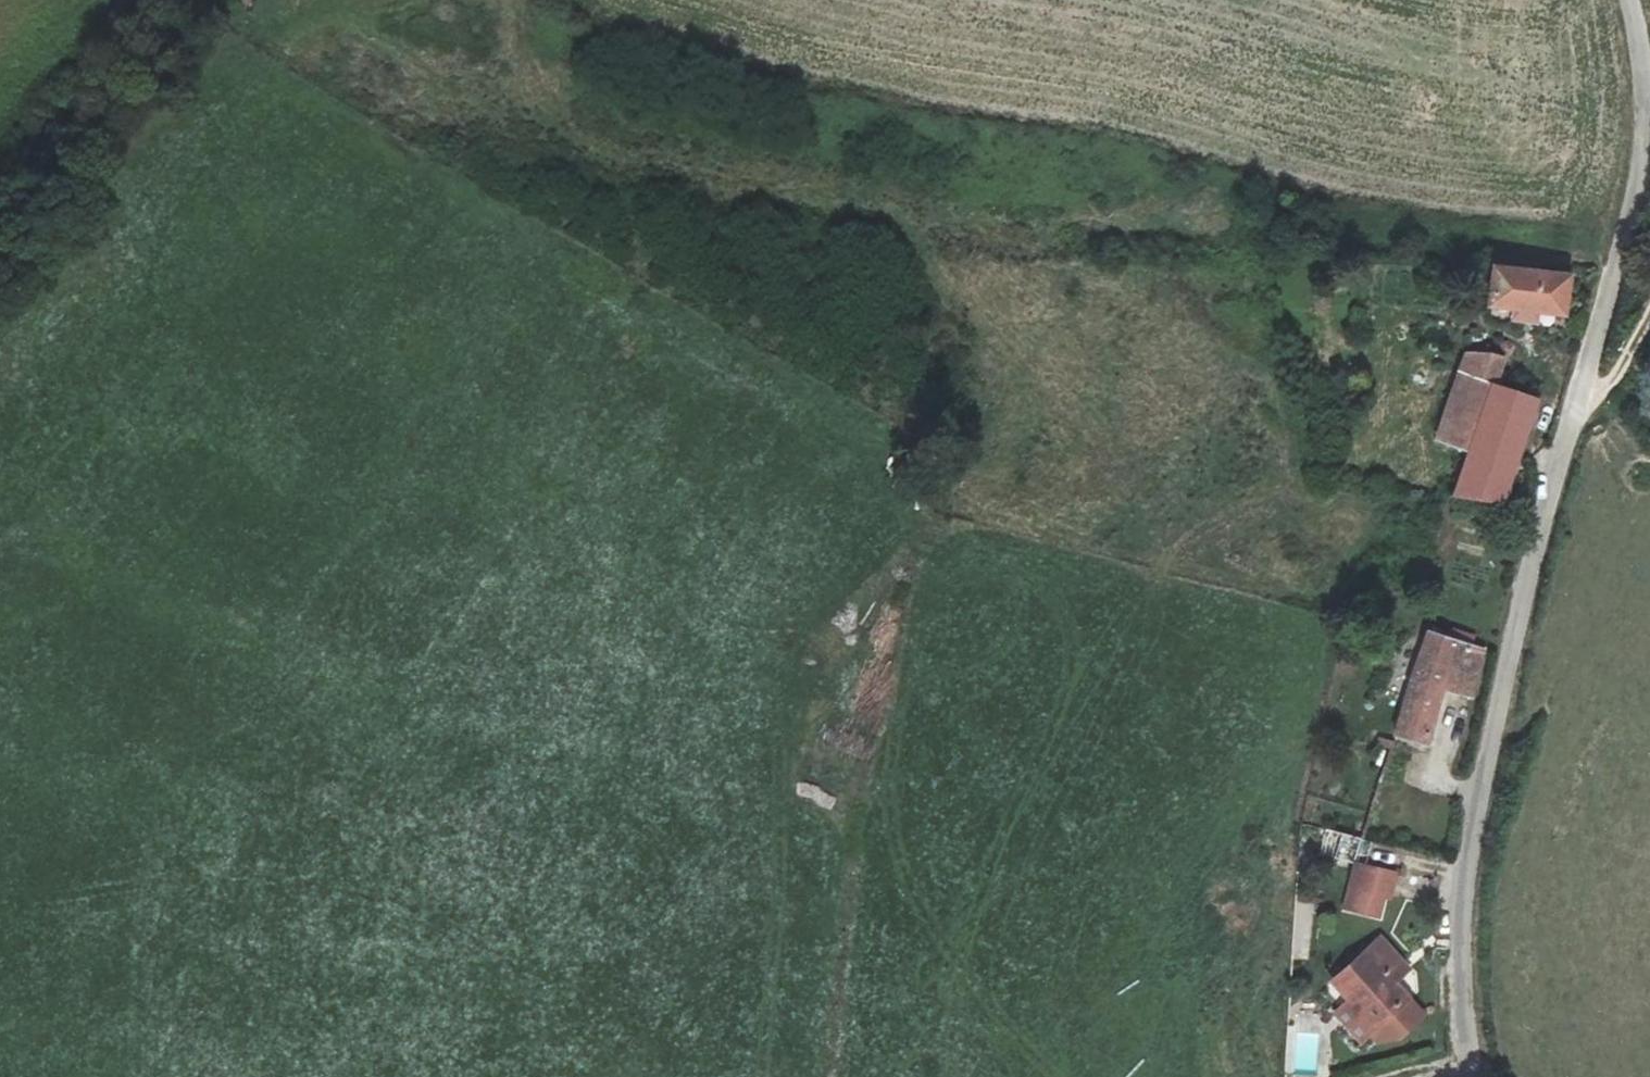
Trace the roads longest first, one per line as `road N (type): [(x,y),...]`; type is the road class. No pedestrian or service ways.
road 1 (unclassified): [(1630,0),(1644,86),(1635,199),(1524,595),(1469,847),(1461,956),(1470,1076)]

